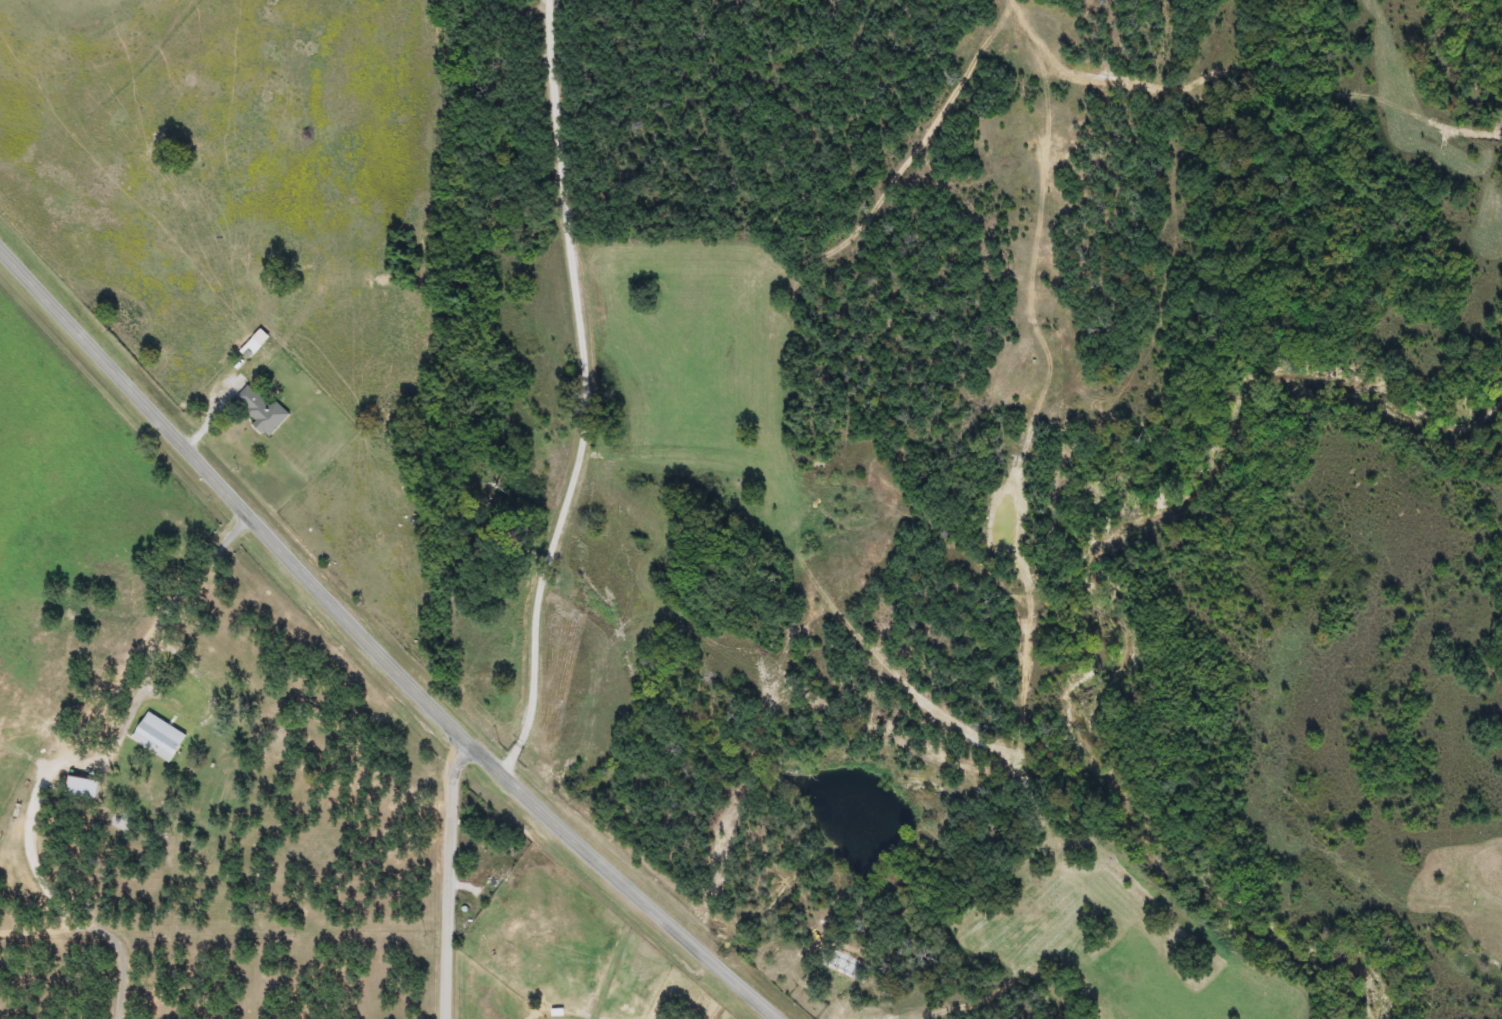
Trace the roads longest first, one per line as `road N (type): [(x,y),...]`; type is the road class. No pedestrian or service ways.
road 1 (tertiary): [(0,249),(462,745),(769,1018)]
road 2 (residential): [(449,1018),(451,773),(462,745)]

